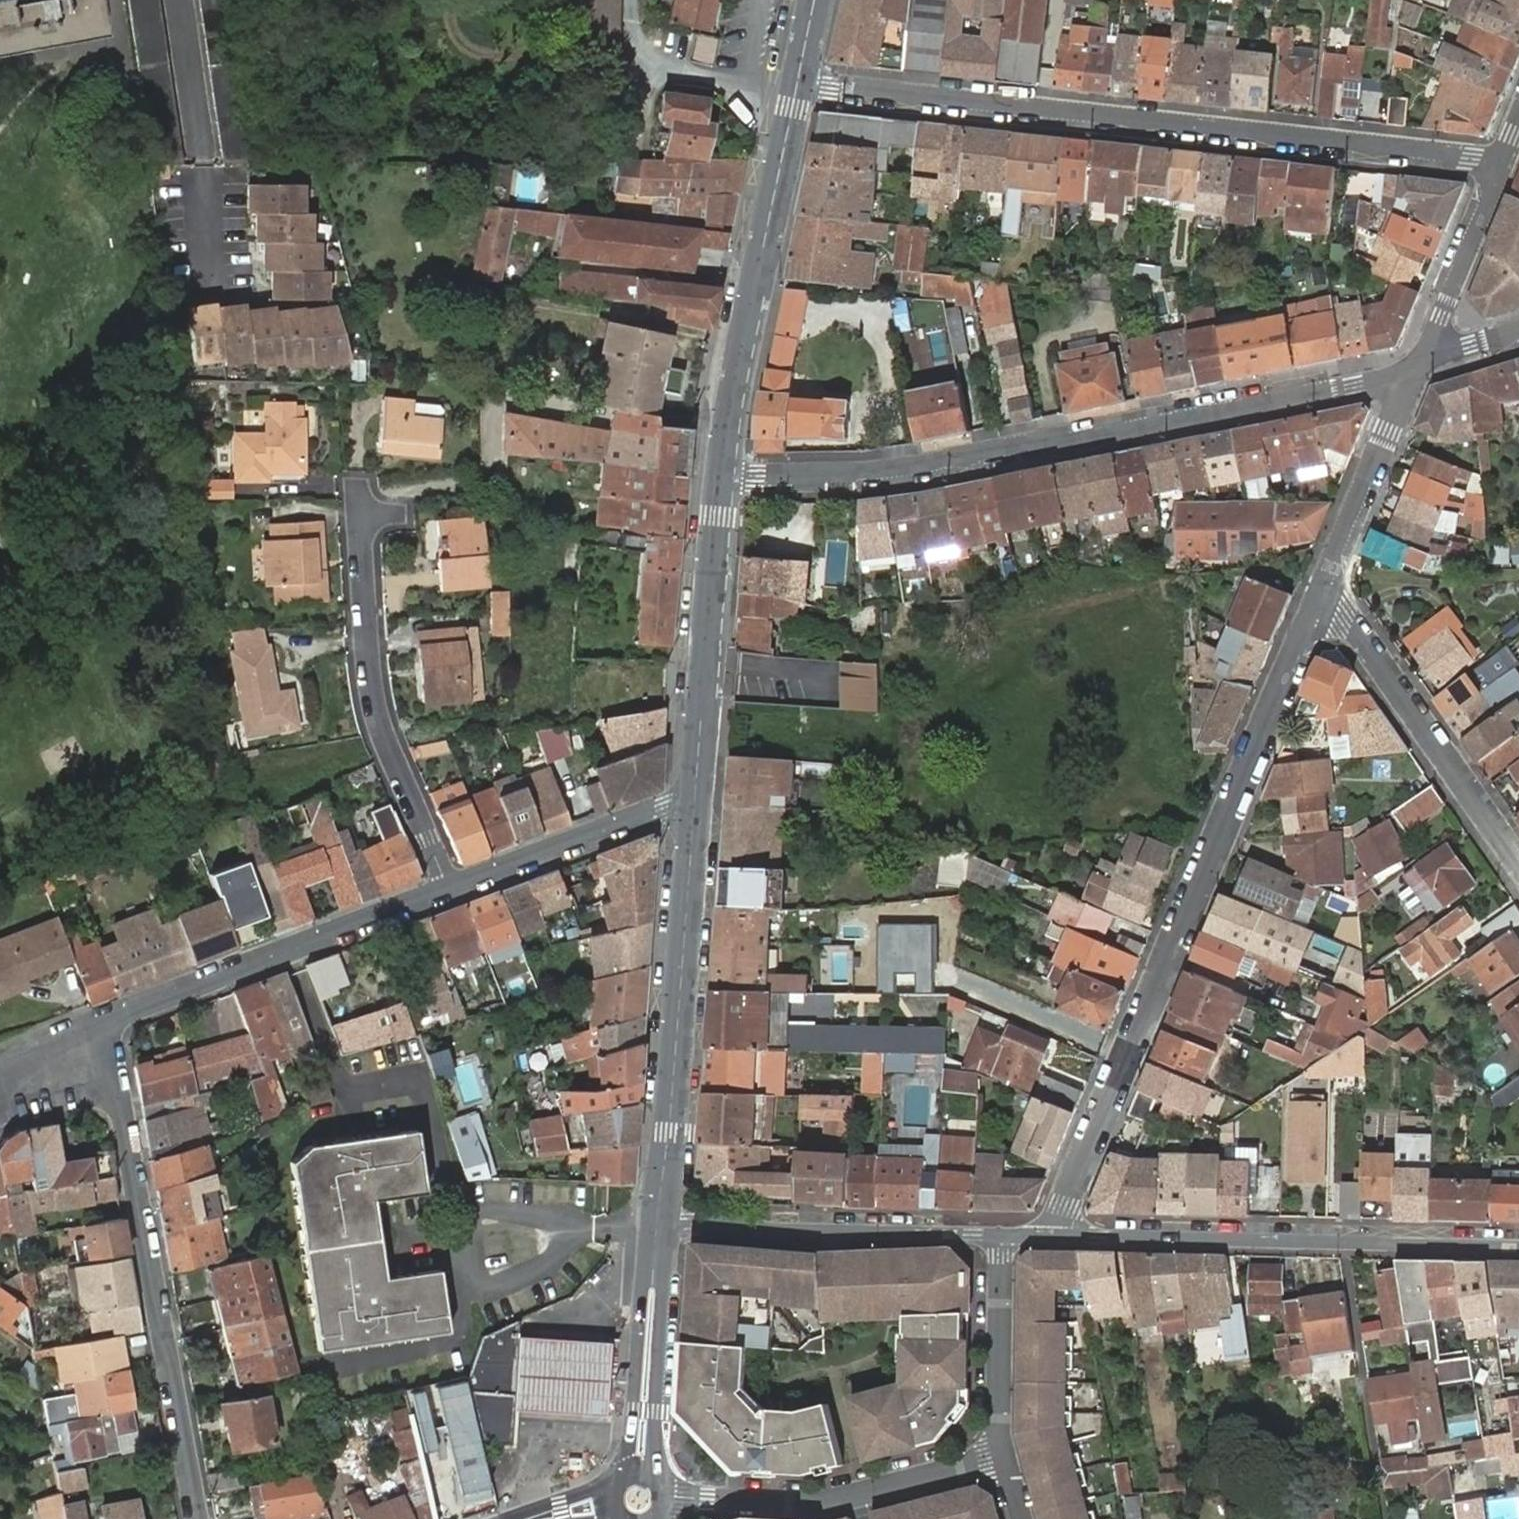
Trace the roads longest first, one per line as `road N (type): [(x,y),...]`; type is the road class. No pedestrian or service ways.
road 1 (residential): [(797,80),(1472,157),(1501,171)]
road 2 (residential): [(1416,366),(955,463),(854,478),(722,473)]
road 3 (residential): [(1314,598),(1062,1205),(1057,1236)]
road 4 (residential): [(80,1039),(119,1111),(199,1518)]
road 5 (residential): [(1057,1236),(1518,1247)]
road 6 (primary): [(694,806),(657,1226)]
road 7 (primary): [(797,80),(722,473)]
road 8 (residential): [(447,886),(80,1039)]
road 9 (residential): [(447,886),(374,691),(362,512)]
road 10 (residential): [(657,1226),(1001,1235)]
road 11 (residential): [(1518,870),(1343,618),(1314,598)]
road 12 (residential): [(1000,1455),(815,1503),(669,1496)]
road 13 (primary): [(722,473),(694,806)]
road 14 (residential): [(694,806),(664,806),(447,886)]
road 15 (residential): [(1314,598),(1416,366)]
road 16 (primary): [(657,1226),(641,1469)]
road 17 (residential): [(1001,1235),(1000,1455)]
road 18 (residential): [(1501,171),(1416,366)]

